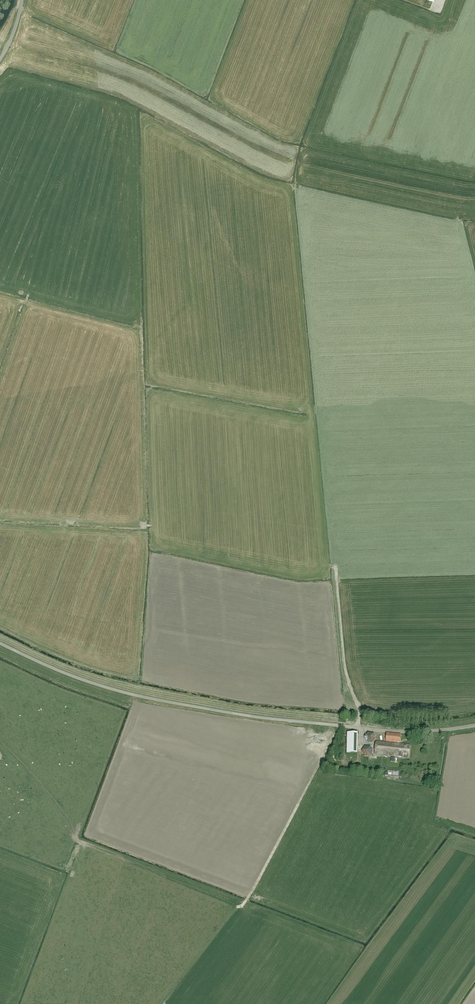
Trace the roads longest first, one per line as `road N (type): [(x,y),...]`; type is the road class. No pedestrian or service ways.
road 1 (unclassified): [(474,724),(387,730),(217,710),(83,680),(0,643)]

